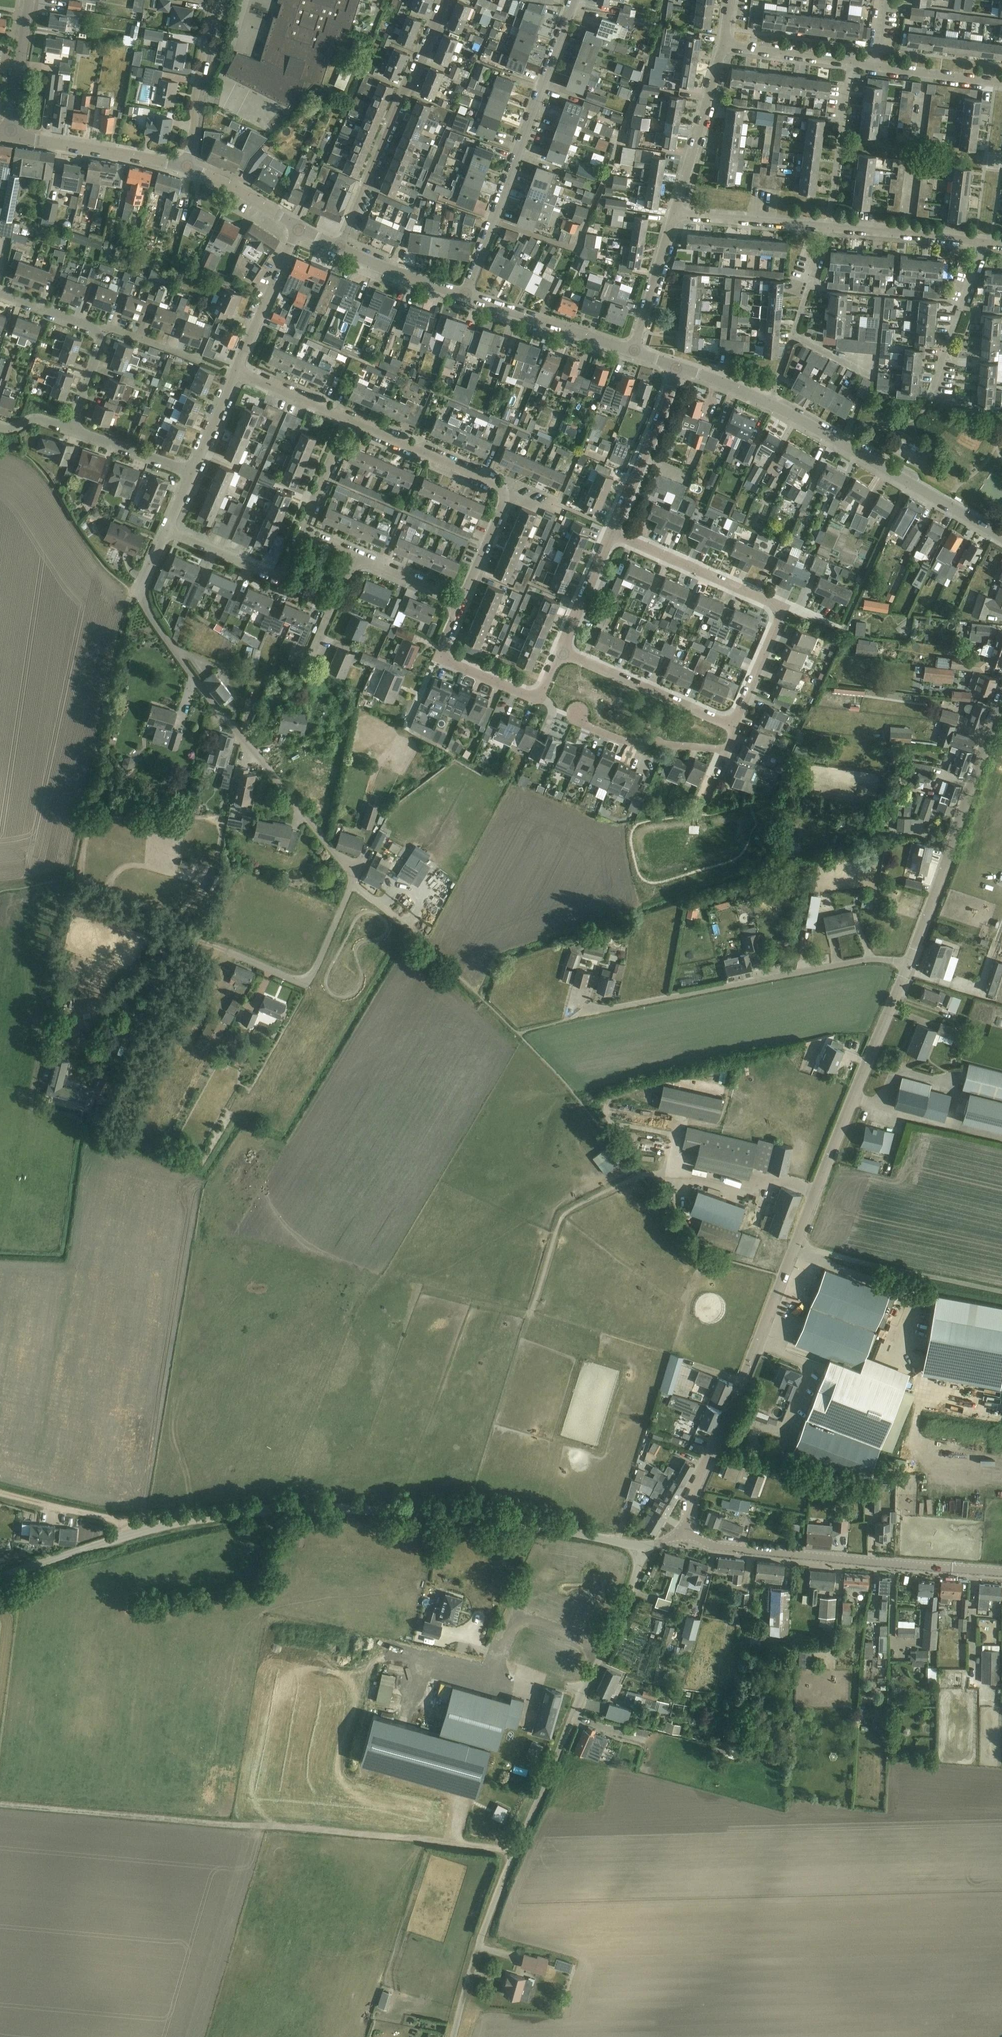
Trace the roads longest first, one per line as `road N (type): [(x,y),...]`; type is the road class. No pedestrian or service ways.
road 1 (unclassified): [(0,1579),(132,1533),(273,1512),(452,1509),(651,1546)]
road 2 (unclassified): [(691,1539),(687,1503),(908,966)]
road 3 (unclassified): [(459,2036),(510,1867),(651,1546)]
road 4 (residential): [(349,887),(350,873),(184,666),(143,602),(139,593),(167,530)]
road 5 (residential): [(582,1018),(876,959),(908,966)]
road 6 (residential): [(463,299),(574,0)]
road 7 (unclassified): [(691,1539),(1001,1573)]
road 8 (unclassified): [(908,966),(1001,694)]
road 9 (residential): [(445,0),(340,249)]
road 10 (tertiary): [(1001,538),(771,404)]
road 11 (residential): [(205,946),(309,980),(349,887)]
road 12 (residential): [(735,724),(561,654)]
road 13 (residential): [(577,714),(619,743),(717,751),(730,748),(735,724)]
road 14 (residential): [(782,606),(611,531)]
road 15 (tertiary): [(187,168),(9,135)]
road 16 (residential): [(511,491),(346,423)]
road 17 (tertiary): [(632,351),(463,299)]
road 18 (residential): [(611,531),(674,367)]
road 19 (residential): [(187,168),(212,0)]
road 20 (residential): [(676,214),(722,51)]
road 21 (residential): [(477,997),(349,887)]
road 22 (residential): [(825,230),(850,67)]
road 23 (residential): [(235,373),(297,227)]
road 24 (residential): [(930,395),(981,246)]
road 25 (residential): [(438,659),(528,698),(538,697),(561,654)]
road 26 (residential): [(981,246),(825,230)]
road 27 (residential): [(825,230),(676,214)]
road 28 (residential): [(235,373),(110,329),(96,335)]
road 29 (residential): [(632,351),(676,214)]
road 30 (track): [(132,1533),(116,1520),(0,1493)]
road 31 (unclassified): [(9,135),(30,0)]
road 32 (residential): [(561,654),(611,531)]
road 33 (tertiary): [(463,299),(340,249)]
road 34 (residential): [(1001,87),(872,70)]
road 35 (residential): [(850,67),(722,51)]
road 36 (residential): [(190,473),(70,430)]
road 37 (residential): [(735,724),(782,606)]
road 38 (residential): [(460,607),(511,491)]
road 39 (residential): [(281,583),(167,530)]
road 40 (tertiary): [(297,227),(187,168)]
road 41 (residential): [(300,538),(346,423)]
road 42 (residential): [(346,423),(235,373)]

